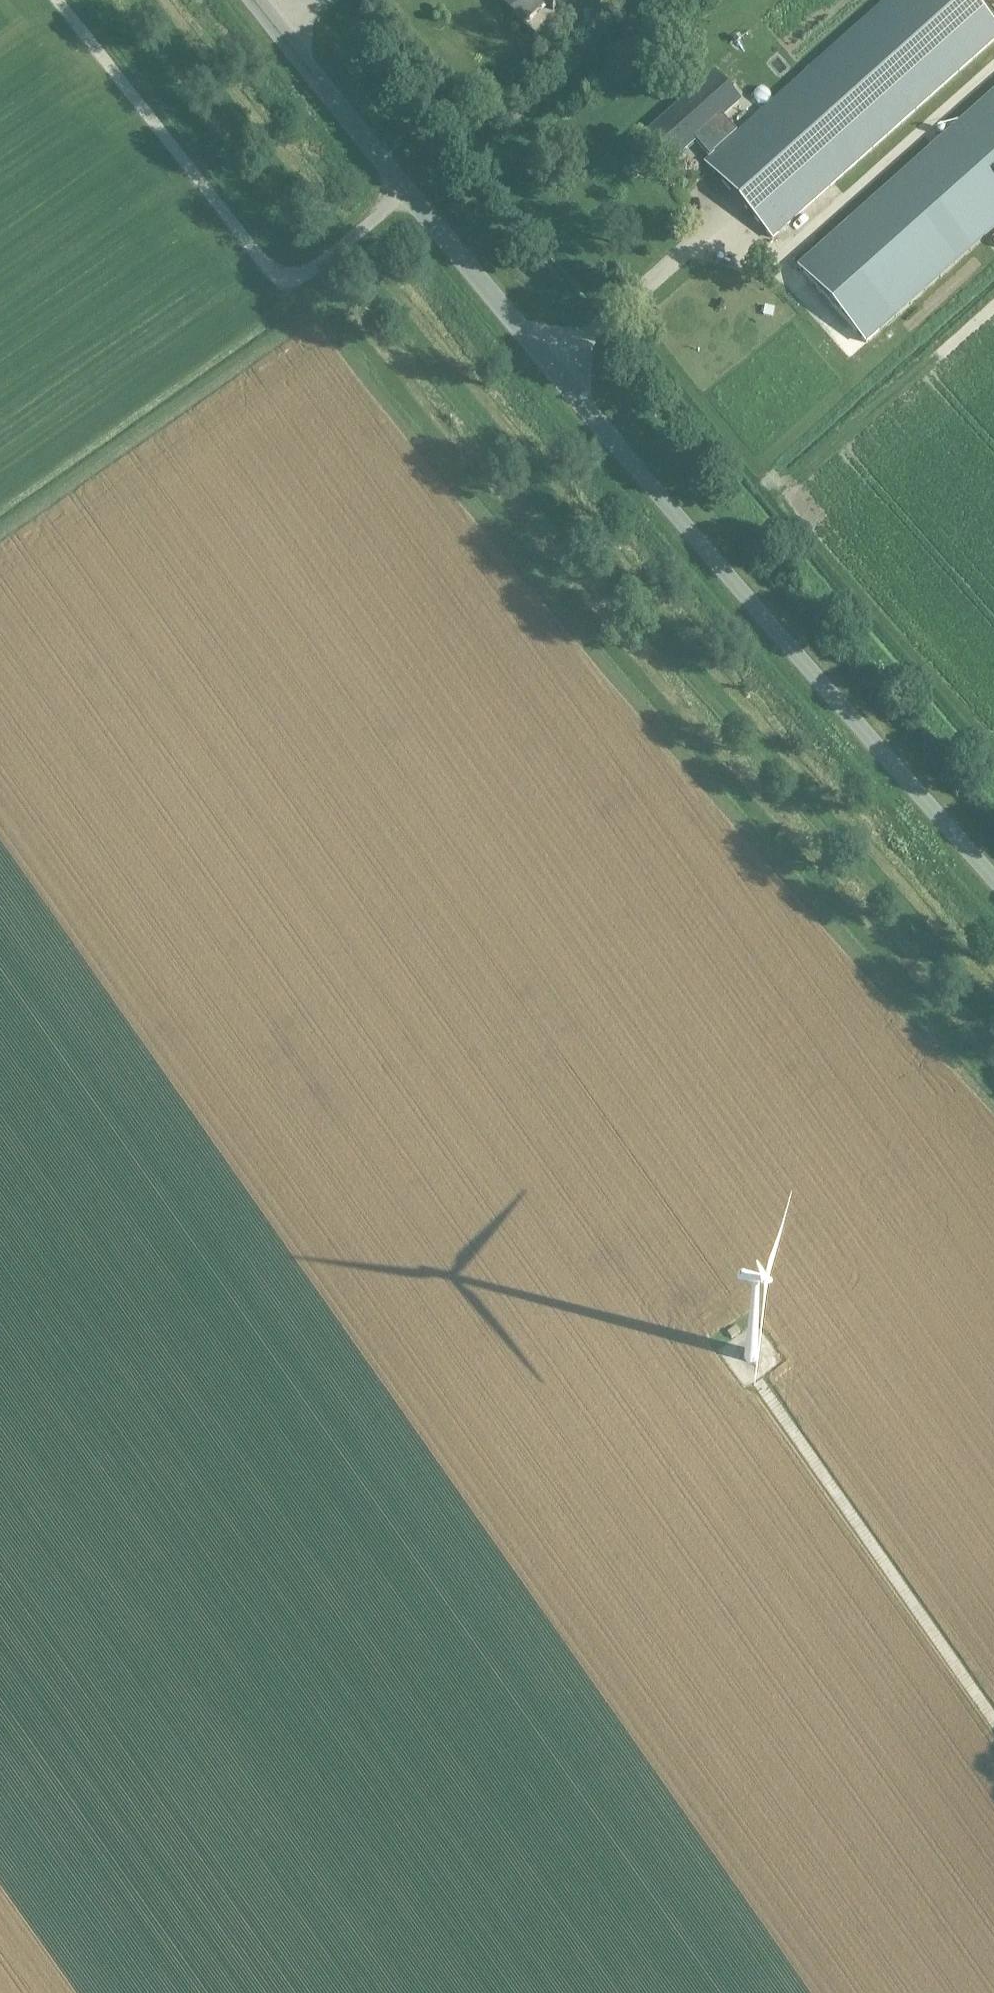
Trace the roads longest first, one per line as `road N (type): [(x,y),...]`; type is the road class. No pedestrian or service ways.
road 1 (unclassified): [(993,896),(719,583),(246,0)]

